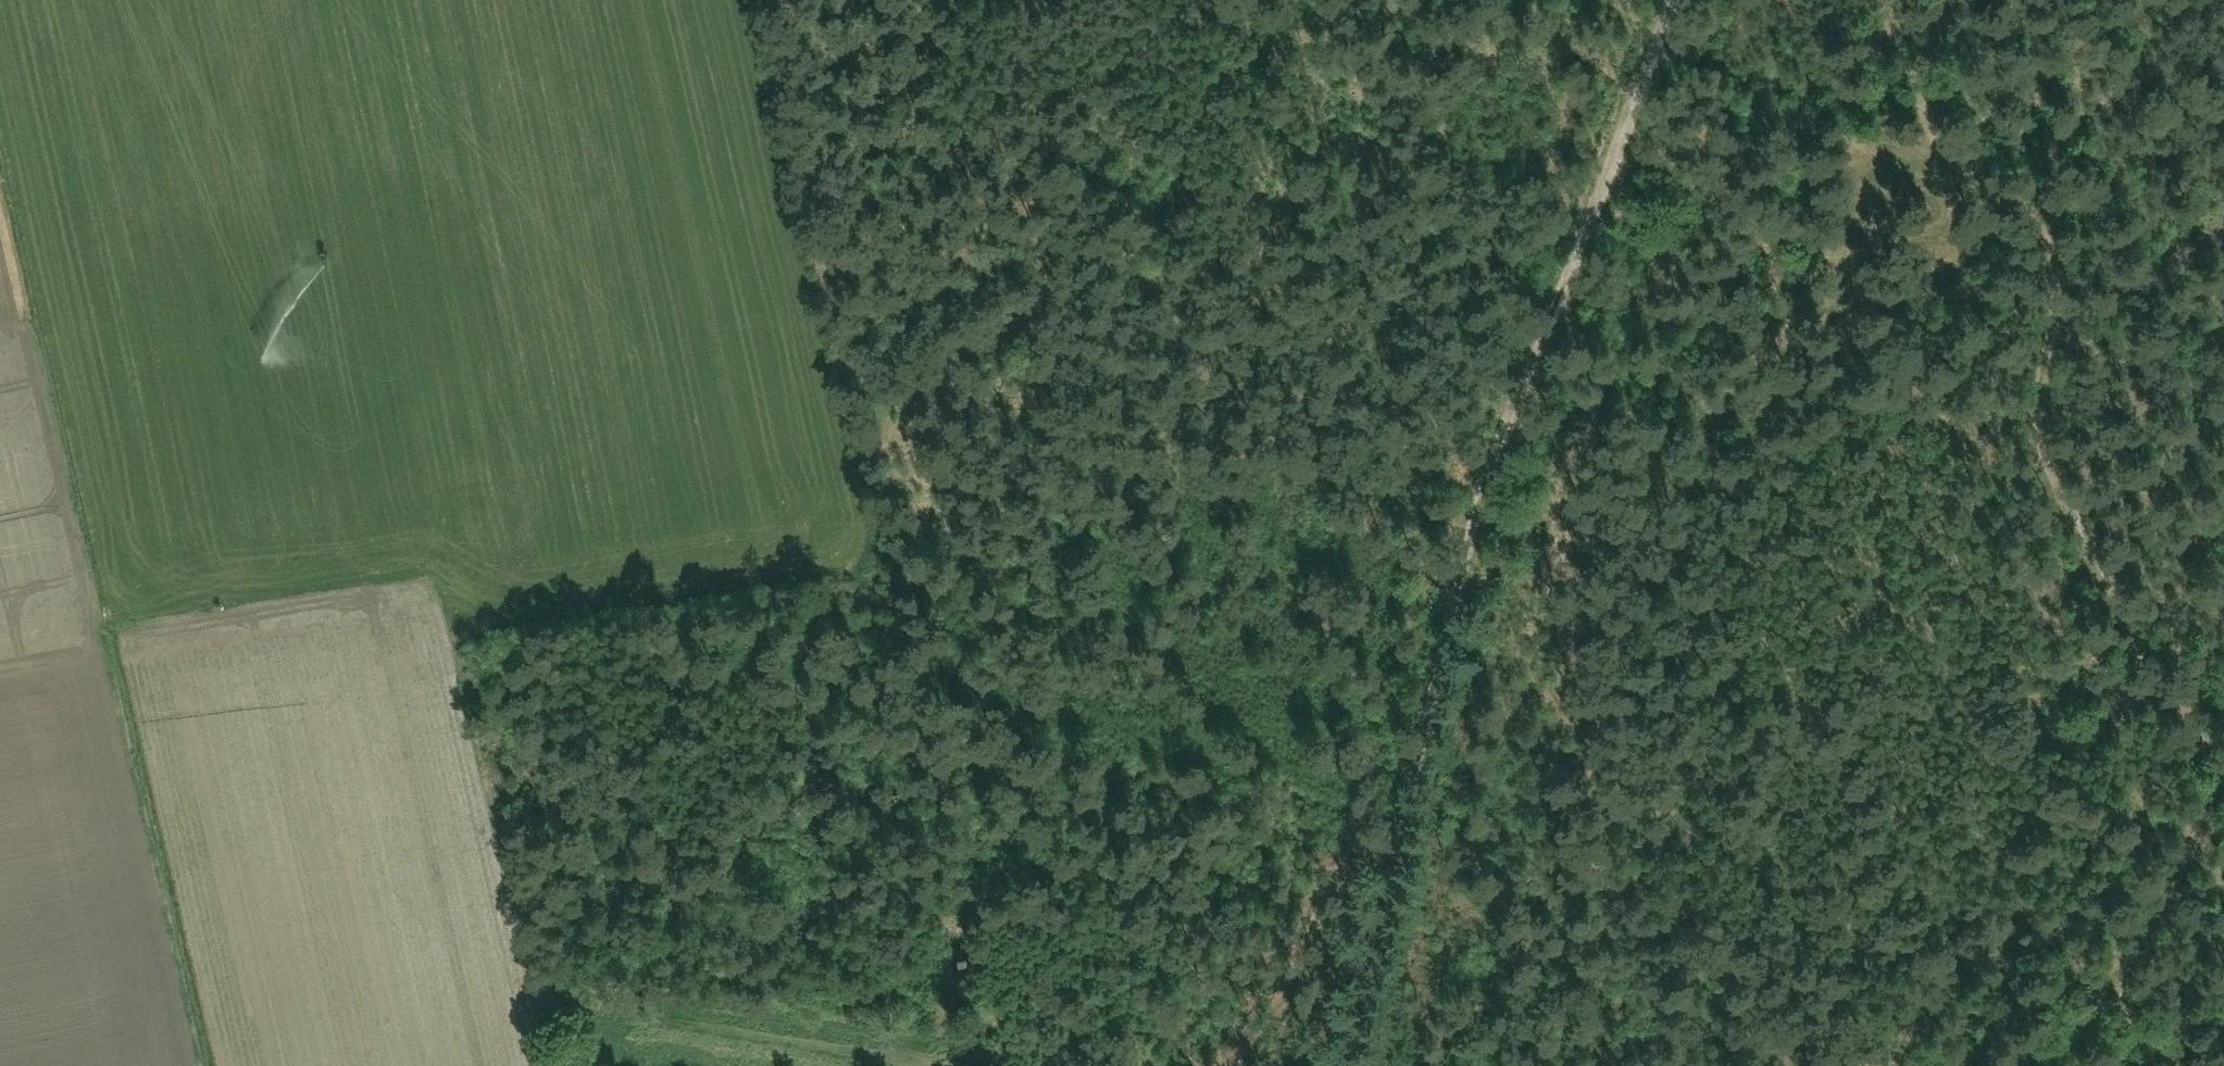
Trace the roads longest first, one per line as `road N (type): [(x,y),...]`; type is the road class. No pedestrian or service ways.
road 1 (track): [(1681,0),(1487,502),(1345,1065)]
road 2 (track): [(2223,630),(2176,556),(2158,485),(2088,347),(2066,106),(2086,55),(2070,0)]
road 3 (track): [(2166,1065),(2154,1050),(2152,975),(2223,847)]

